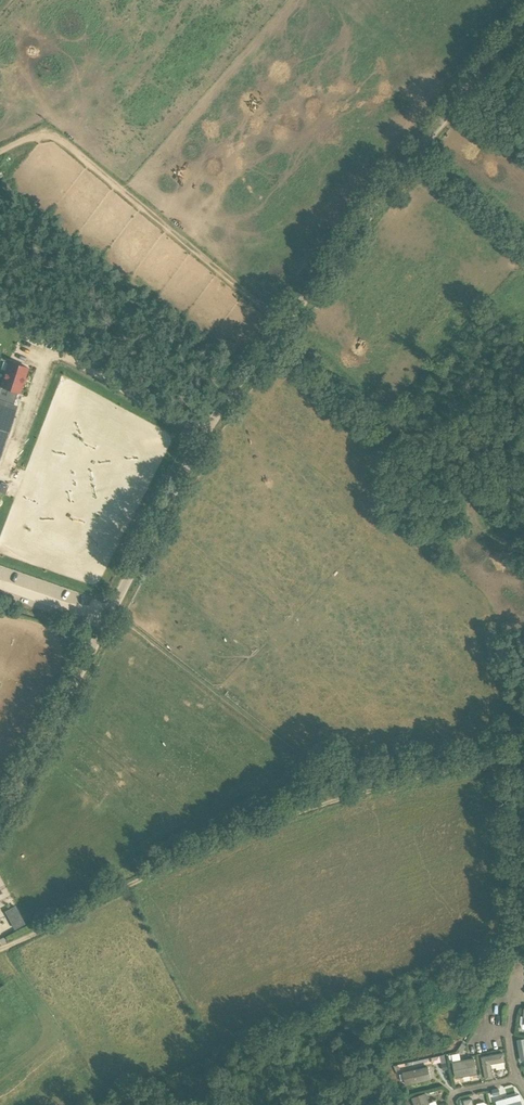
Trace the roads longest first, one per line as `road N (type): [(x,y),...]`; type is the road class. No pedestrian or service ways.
road 1 (unclassified): [(0,811),(46,742),(203,434),(334,255),(523,25)]
road 2 (track): [(0,952),(200,853),(325,802),(523,761)]

